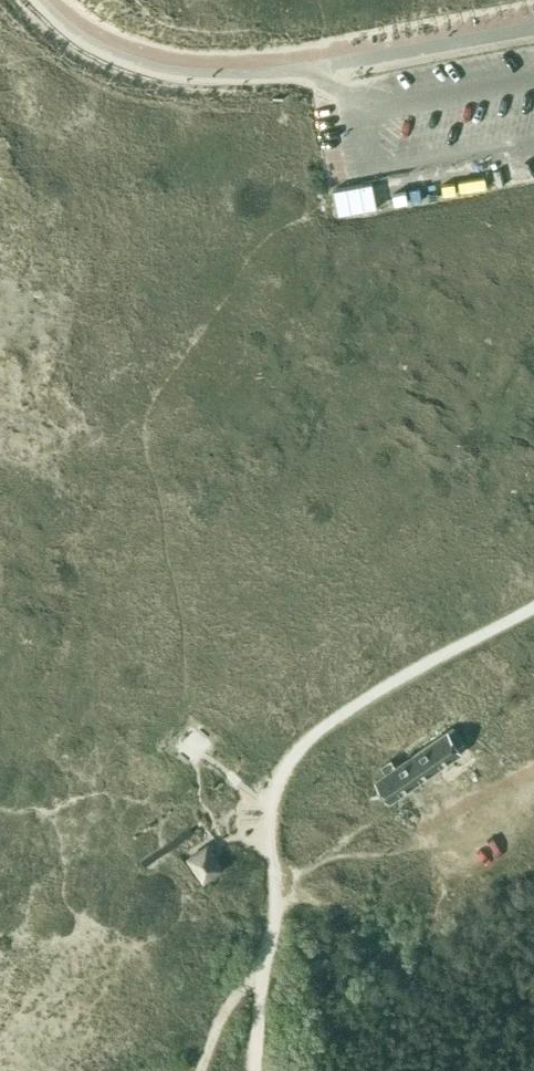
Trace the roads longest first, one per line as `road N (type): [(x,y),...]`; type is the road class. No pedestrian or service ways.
road 1 (unclassified): [(322,64),(213,70),(168,64),(93,39),(49,0)]

